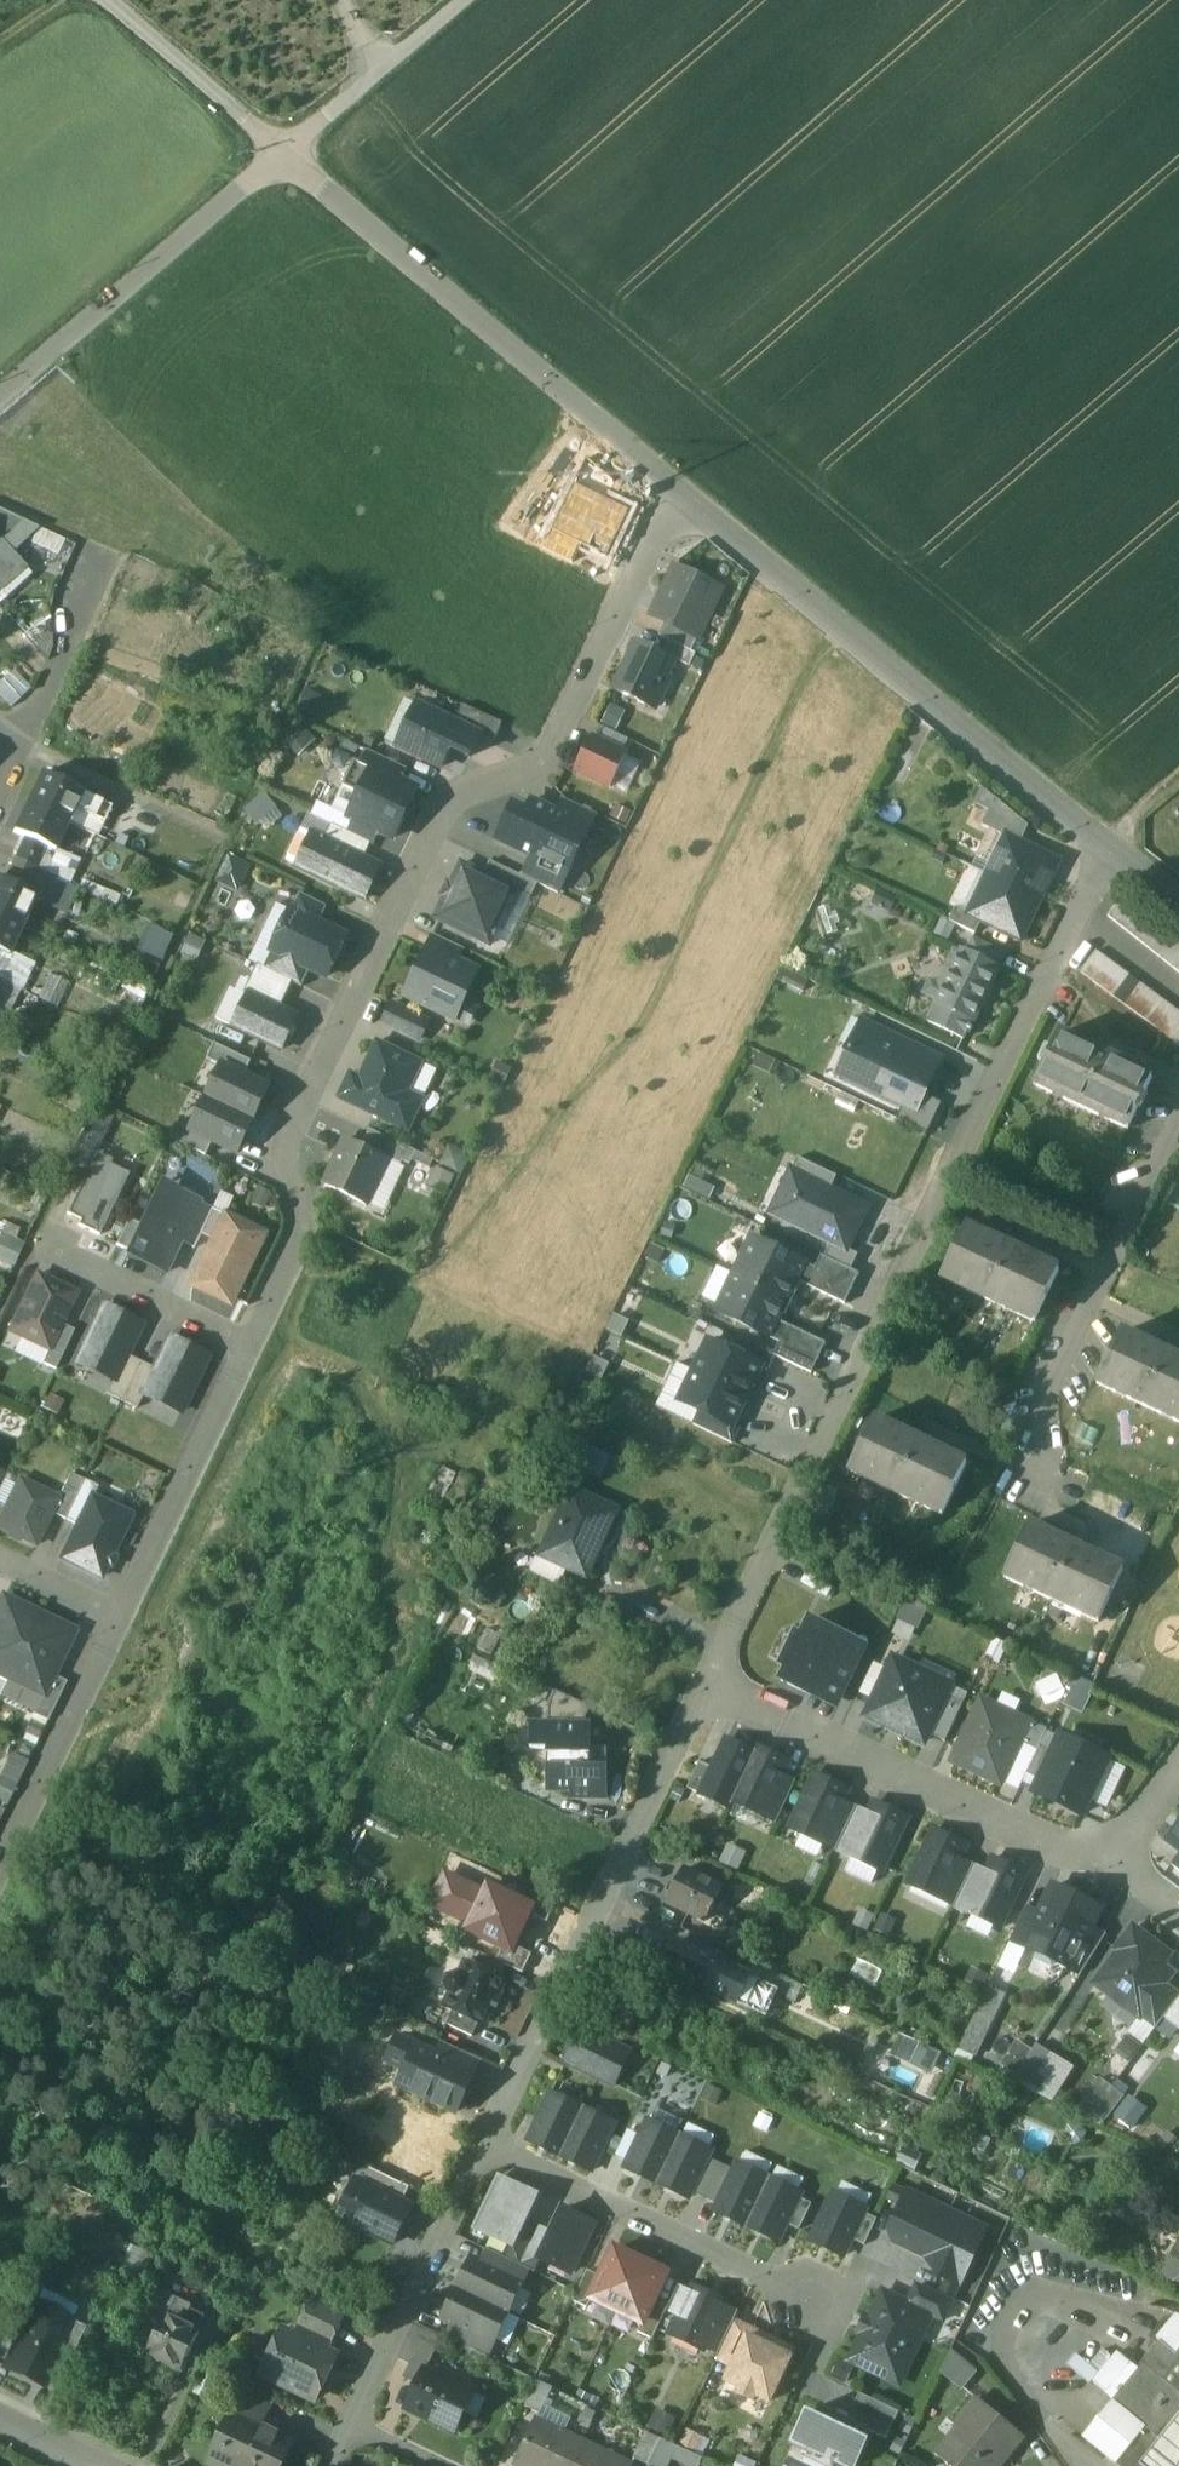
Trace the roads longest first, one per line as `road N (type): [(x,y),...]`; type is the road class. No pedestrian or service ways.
road 1 (residential): [(247,1342),(306,1221),(290,1131),(445,808),(563,760),(695,496)]
road 2 (residential): [(707,1685),(1111,849)]
road 3 (residential): [(1111,849),(695,496)]
road 4 (residential): [(123,295),(358,492),(495,328)]
road 5 (residential): [(483,2144),(707,1685)]
road 6 (residential): [(1117,1854),(1076,1863),(707,1685)]
road 7 (residential): [(827,2307),(483,2144)]
road 8 (residential): [(1028,1457),(1178,1119)]
road 9 (residential): [(351,2429),(483,2144)]
road 10 (residential): [(121,1620),(247,1342)]
road 11 (residential): [(0,1874),(121,1620)]
road 12 (residential): [(495,328),(287,152)]
road 13 (residential): [(695,496),(495,328)]
road 14 (residential): [(287,152),(108,0)]
road 15 (residential): [(123,295),(287,152)]
road 16 (residential): [(59,1252),(247,1342)]
road 17 (residential): [(22,748),(97,577)]
road 18 (residential): [(0,401),(123,295)]
road 19 (residential): [(0,1560),(121,1620)]

